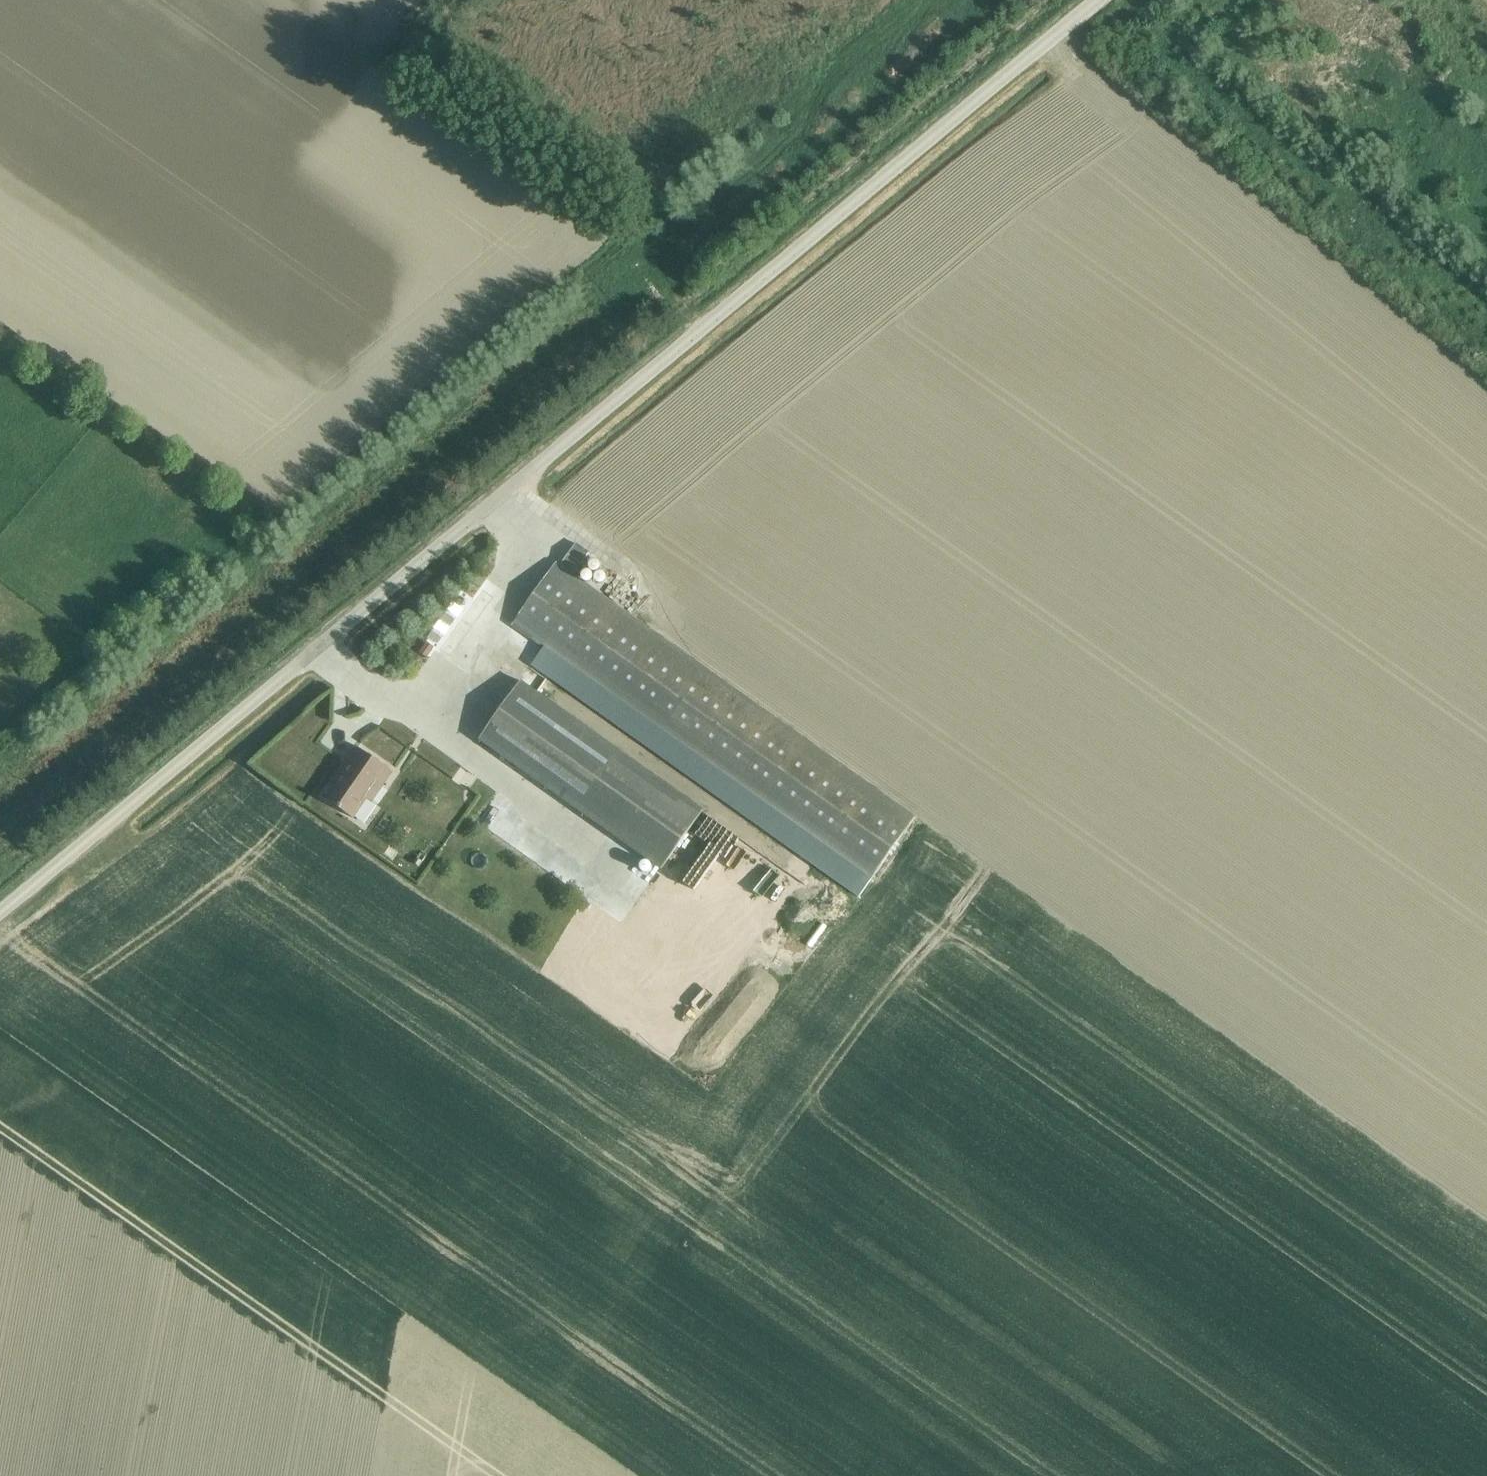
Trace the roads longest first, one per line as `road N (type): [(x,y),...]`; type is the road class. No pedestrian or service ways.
road 1 (unclassified): [(0,912),(1097,0)]

